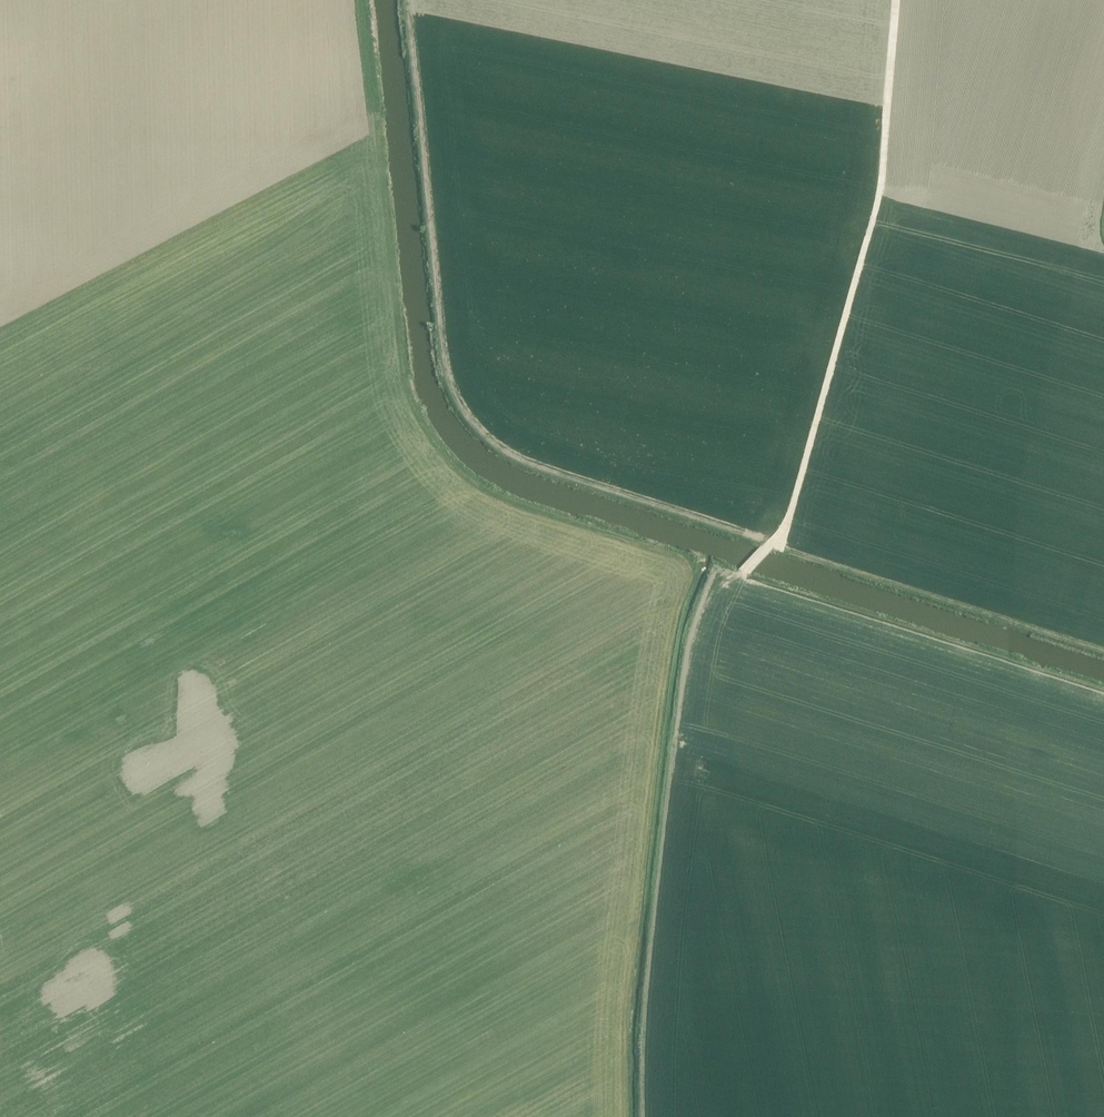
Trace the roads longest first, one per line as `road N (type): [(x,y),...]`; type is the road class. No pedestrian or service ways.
road 1 (track): [(732,586),(792,516),(876,217),(897,0)]

